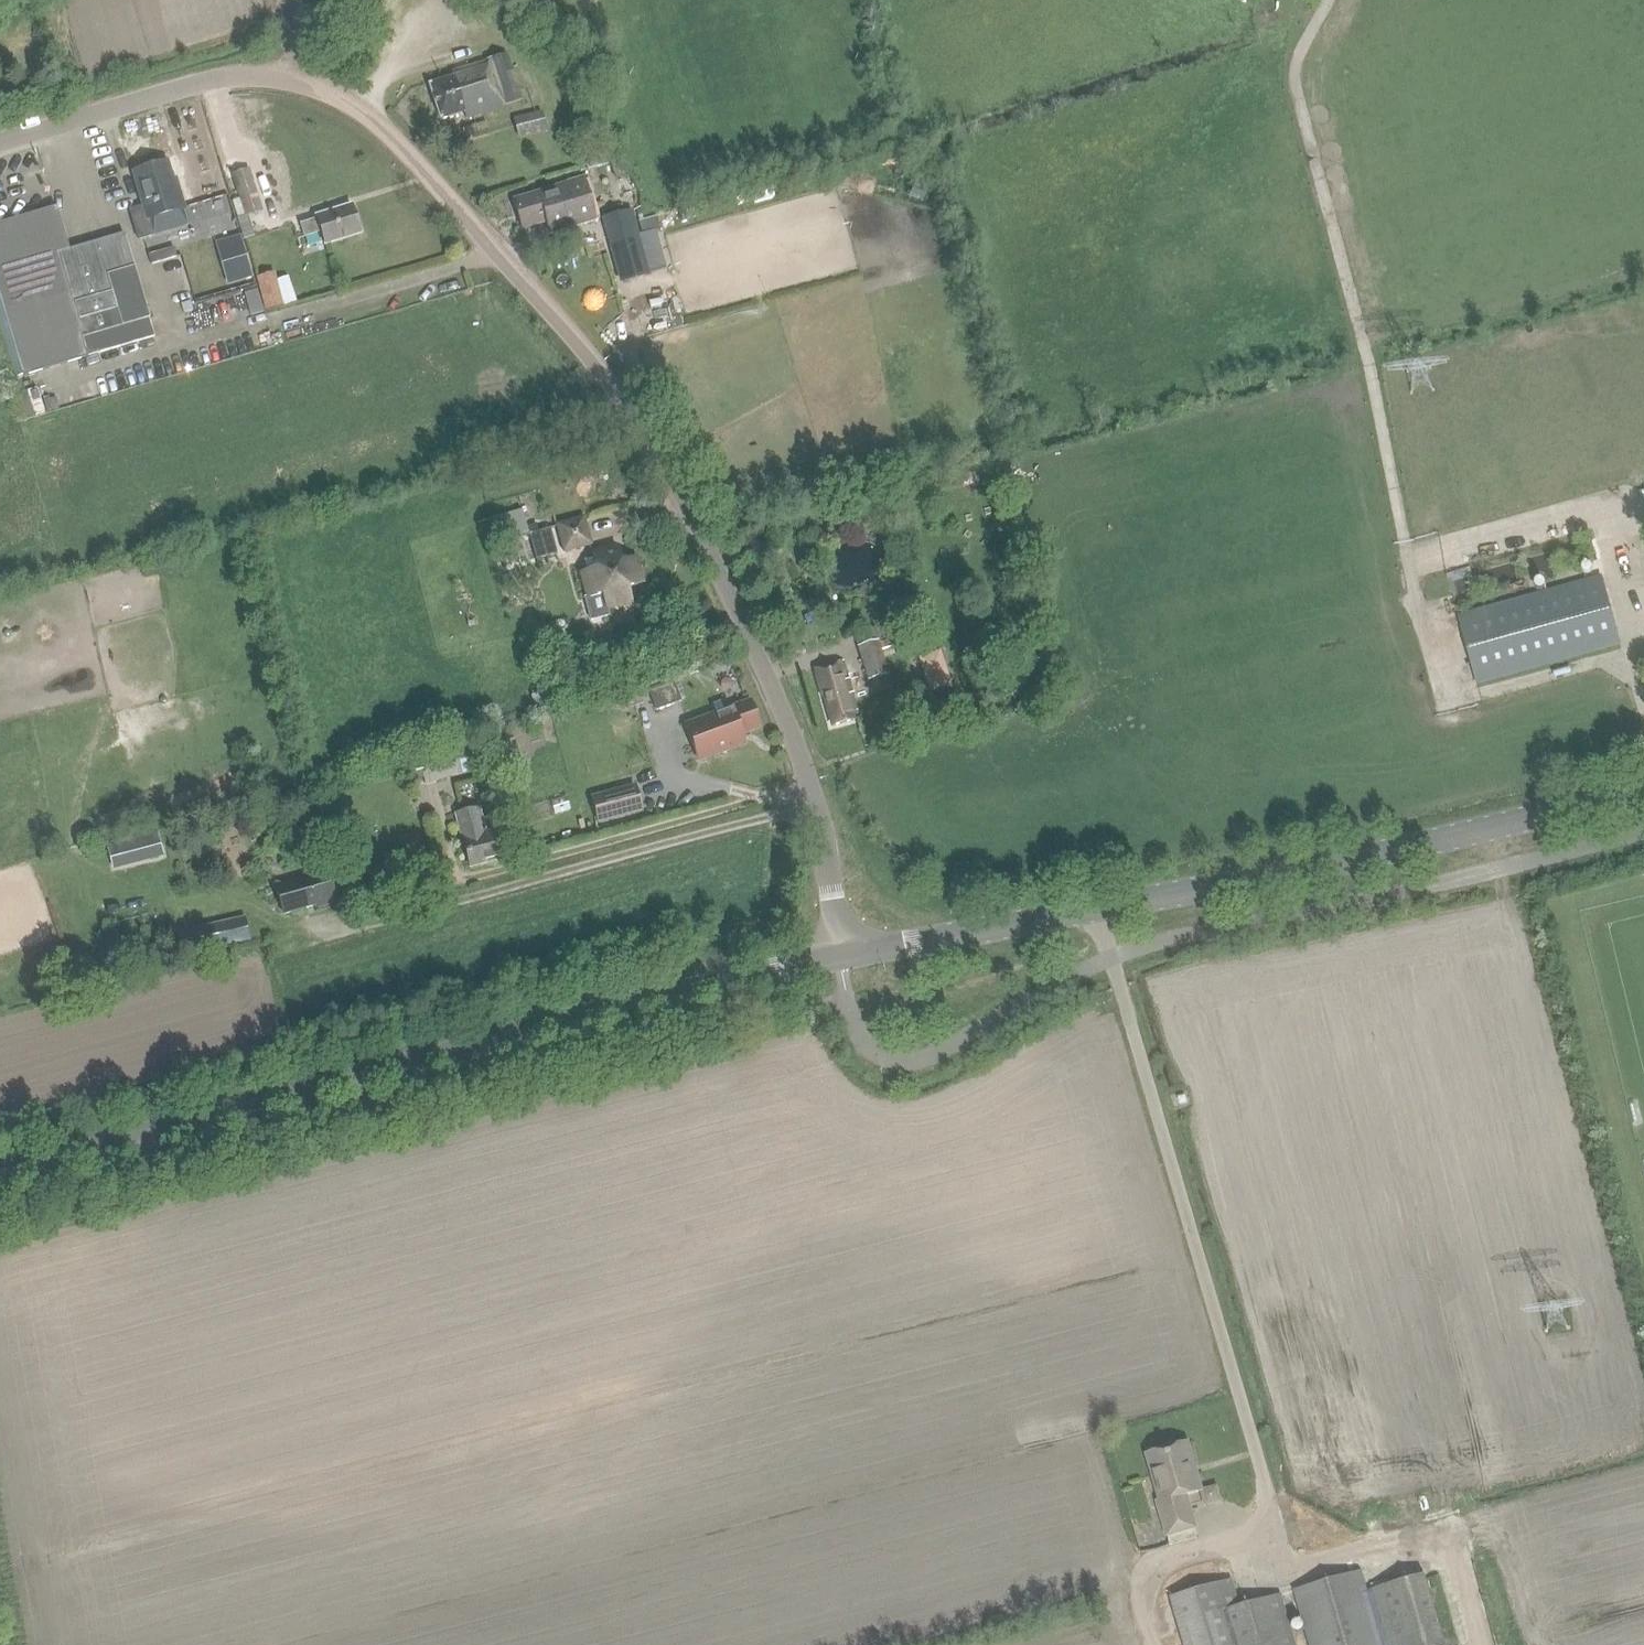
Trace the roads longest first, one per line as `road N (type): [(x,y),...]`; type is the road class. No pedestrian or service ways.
road 1 (unclassified): [(838,960),(813,808),(778,700),(693,517),(522,278),(326,78),(293,64),(232,65),(0,139)]
road 2 (unclassified): [(845,997),(875,1050),(911,1060),(1110,956),(1643,830)]
road 3 (tertiary): [(0,1179),(467,1047),(838,960)]
road 4 (tertiary): [(838,960),(1399,847),(1643,788)]

